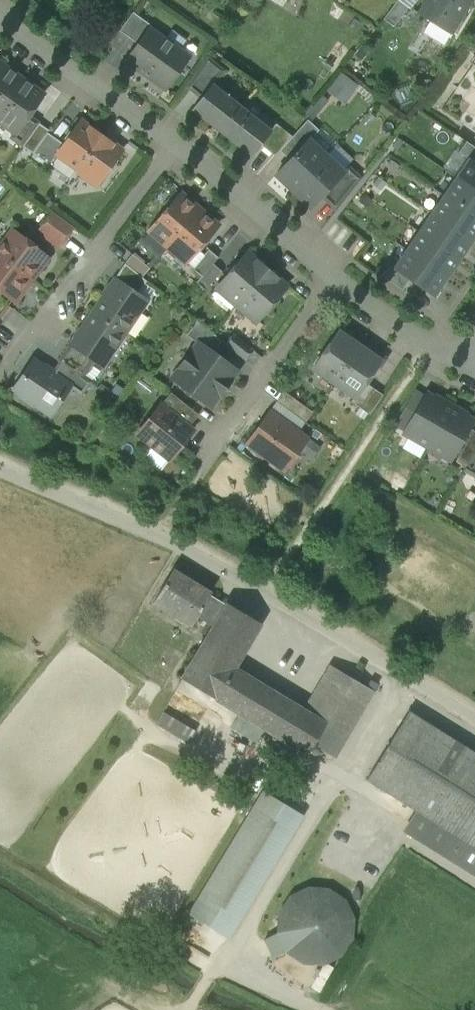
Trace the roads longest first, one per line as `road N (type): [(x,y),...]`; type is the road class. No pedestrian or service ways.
road 1 (residential): [(474,718),(149,530),(0,465)]
road 2 (residential): [(0,370),(173,141)]
road 3 (residential): [(200,468),(331,278)]
road 4 (residential): [(173,141),(0,17)]
road 5 (residential): [(331,278),(173,141)]
road 6 (residential): [(460,358),(331,278)]

